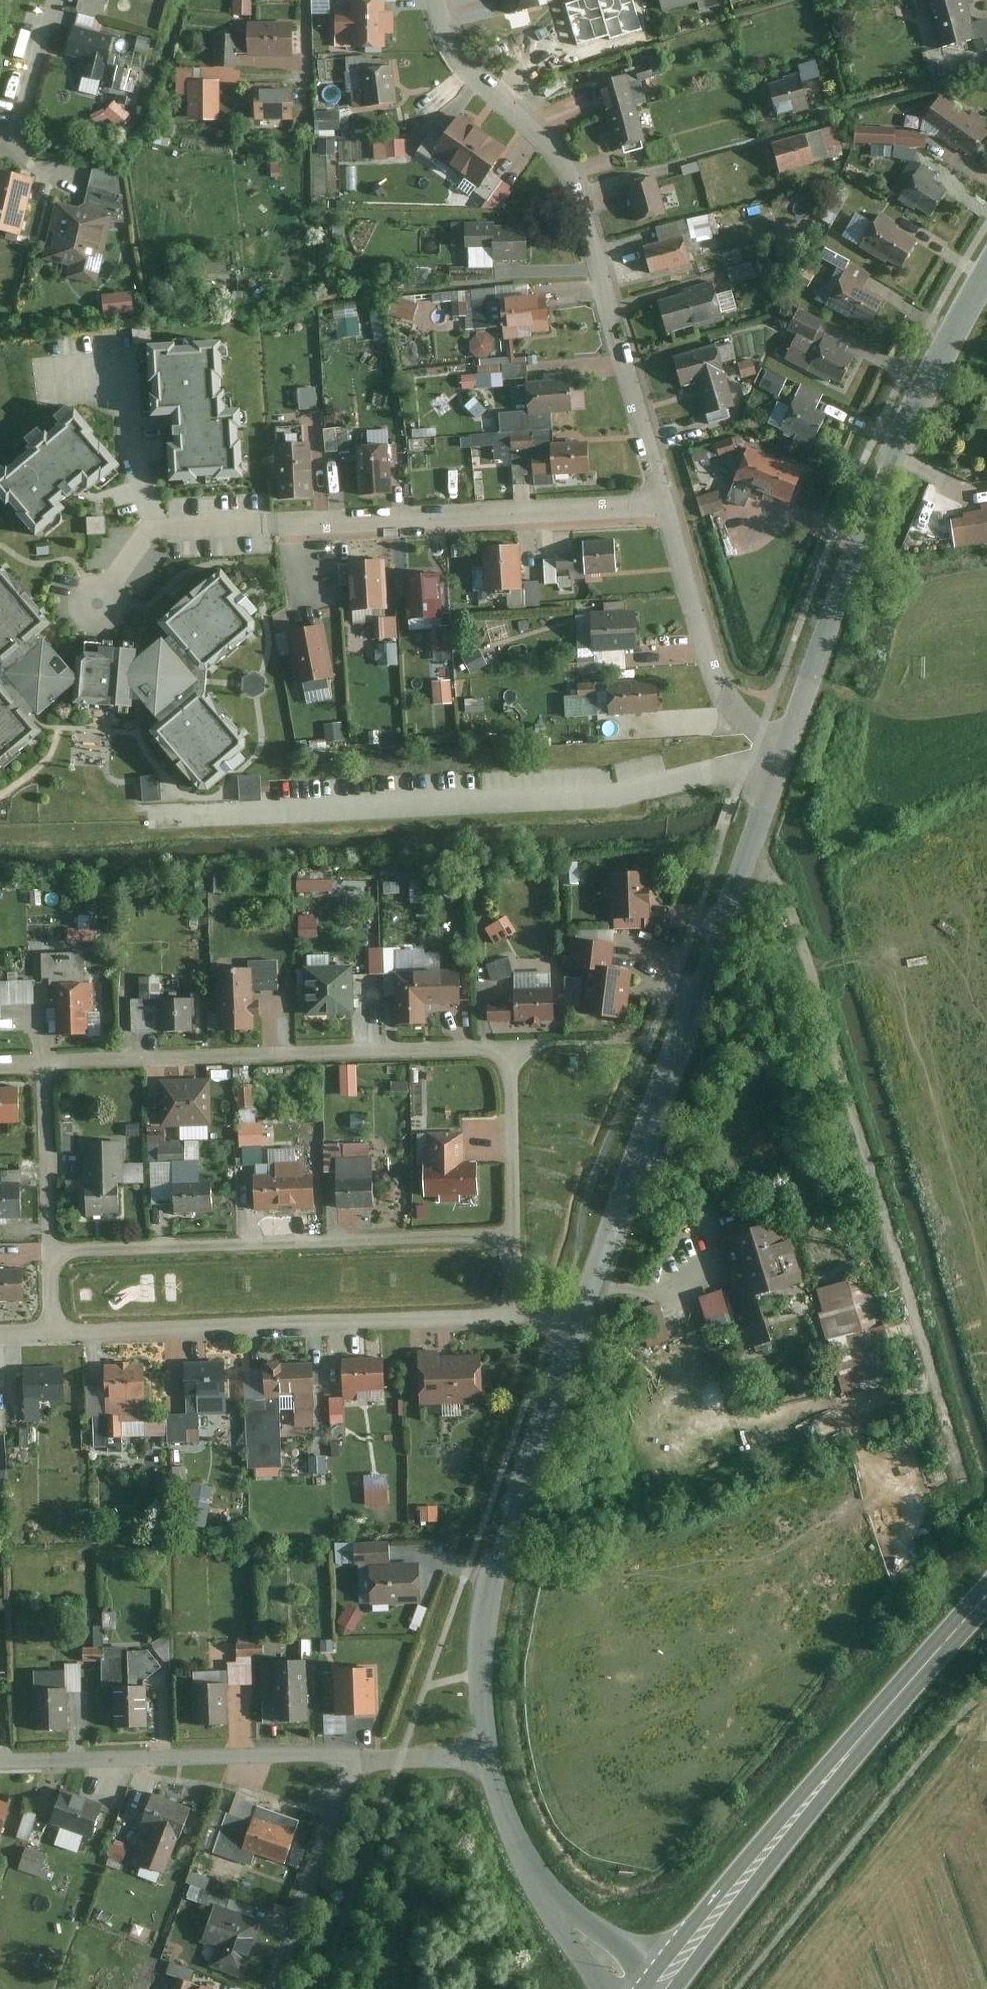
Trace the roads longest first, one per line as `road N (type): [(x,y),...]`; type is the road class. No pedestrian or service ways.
road 1 (residential): [(49,1332),(47,1062),(512,1053),(517,1316)]
road 2 (residential): [(583,1314),(789,739)]
road 3 (residential): [(669,514),(581,190),(475,69),(441,0)]
road 4 (primary): [(662,1984),(986,1595)]
road 5 (residential): [(789,739),(846,583),(986,273)]
road 6 (residential): [(517,1316),(49,1332)]
road 7 (residential): [(492,1756),(481,1652),(488,1604),(583,1314)]
road 8 (residential): [(669,514),(279,529)]
road 9 (residential): [(353,1758),(0,1763)]
road 10 (residential): [(789,739),(736,709),(720,683),(669,514)]
road 11 (residential): [(277,1988),(353,1758)]
road 12 (residential): [(550,1896),(518,1842),(492,1756)]
road 13 (residential): [(662,1984),(550,1896)]
road 14 (residential): [(492,1756),(353,1758)]
road 15 (residential): [(55,0),(16,131)]

